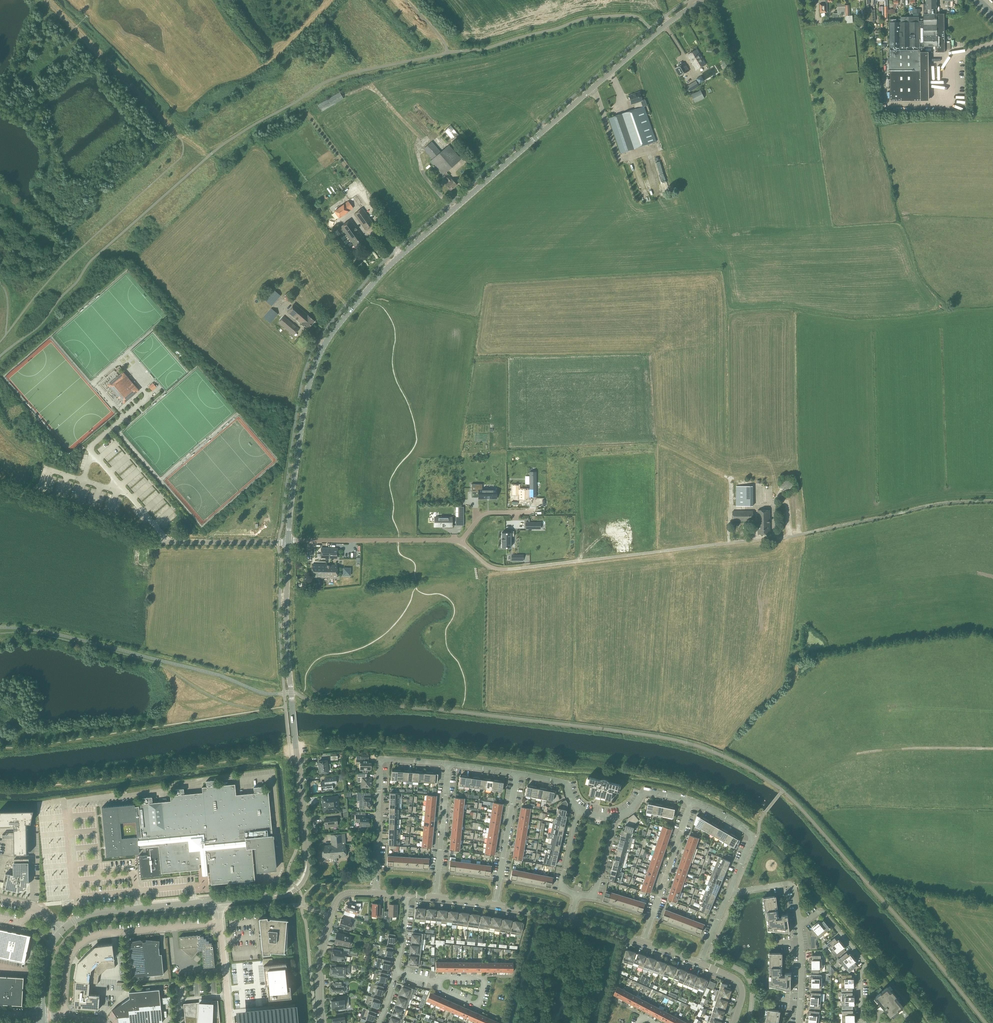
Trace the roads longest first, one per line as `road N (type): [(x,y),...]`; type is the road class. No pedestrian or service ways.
road 1 (unclassified): [(288,542),(448,539),(492,568),(511,569),(779,540),(924,506),(992,501)]
road 2 (tertiary): [(288,542),(309,386),(334,330),(401,255),(591,88),(705,0)]
road 3 (tertiary): [(307,859),(288,656),(288,542)]
road 4 (unclassified): [(279,542),(147,542),(0,487)]
road 5 (unclassified): [(63,1017),(65,970),(87,940),(220,923)]
road 6 (unclassified): [(323,1022),(320,958),(332,910),(345,893),(376,893)]
road 7 (tertiary): [(61,932),(93,913),(218,901)]
road 8 (residential): [(864,1022),(863,961),(821,911),(800,927)]
road 9 (residential): [(644,942),(691,802)]
road 10 (residential): [(376,893),(382,759)]
road 11 (residential): [(496,904),(518,773)]
road 12 (residential): [(437,896),(449,765)]
road 13 (residential): [(729,891),(751,833),(691,802)]

